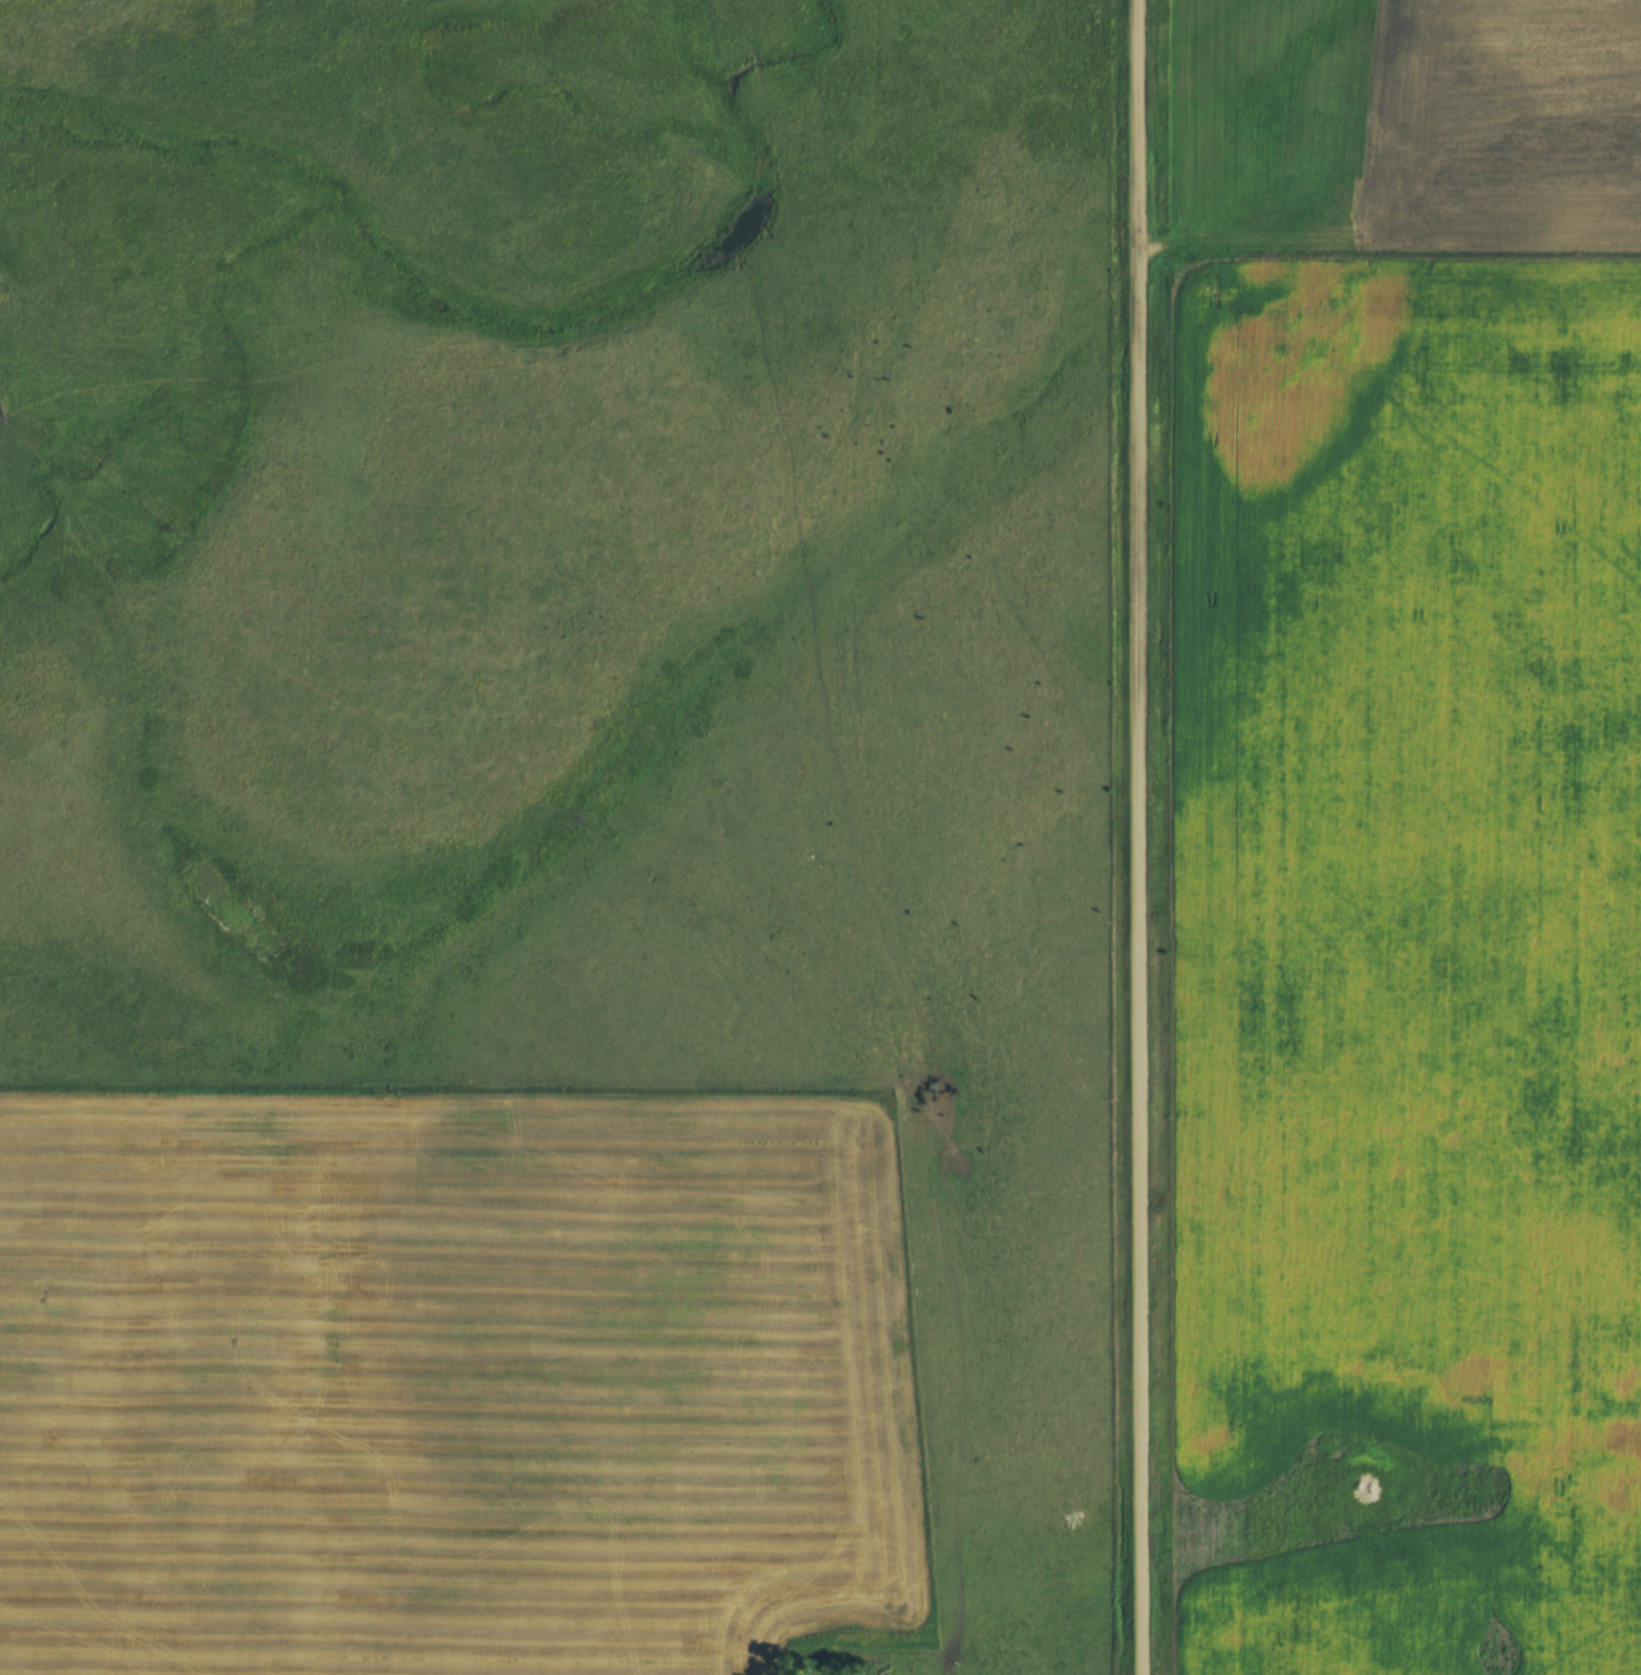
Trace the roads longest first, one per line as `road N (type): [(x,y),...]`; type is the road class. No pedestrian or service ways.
road 1 (residential): [(1157,0),(1153,1674)]

